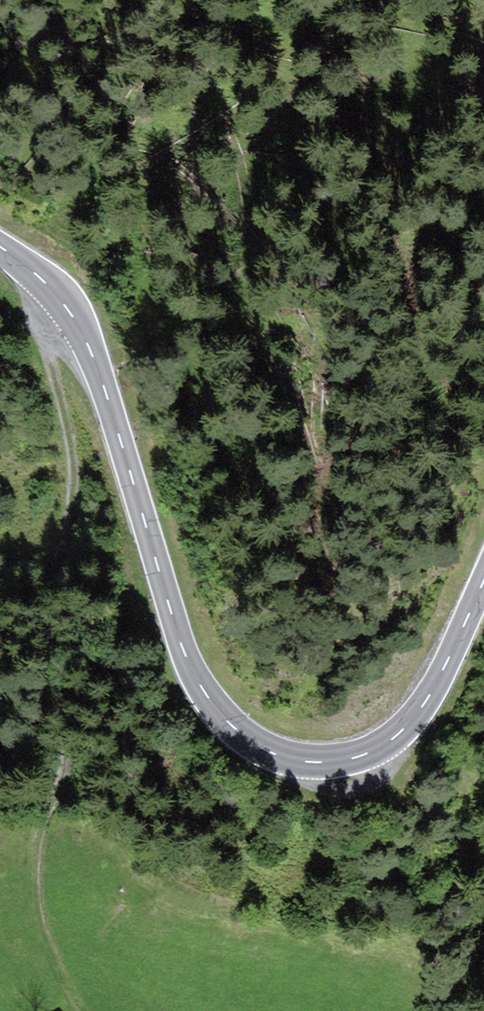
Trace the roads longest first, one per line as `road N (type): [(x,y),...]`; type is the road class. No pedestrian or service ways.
road 1 (secondary): [(483,582),(427,695),(394,736),(367,753),(300,763),(236,733),(186,657),(83,330),(49,282),(0,246)]
road 2 (track): [(9,252),(54,372),(76,467),(60,608),(69,703),(31,896),(68,1010)]

